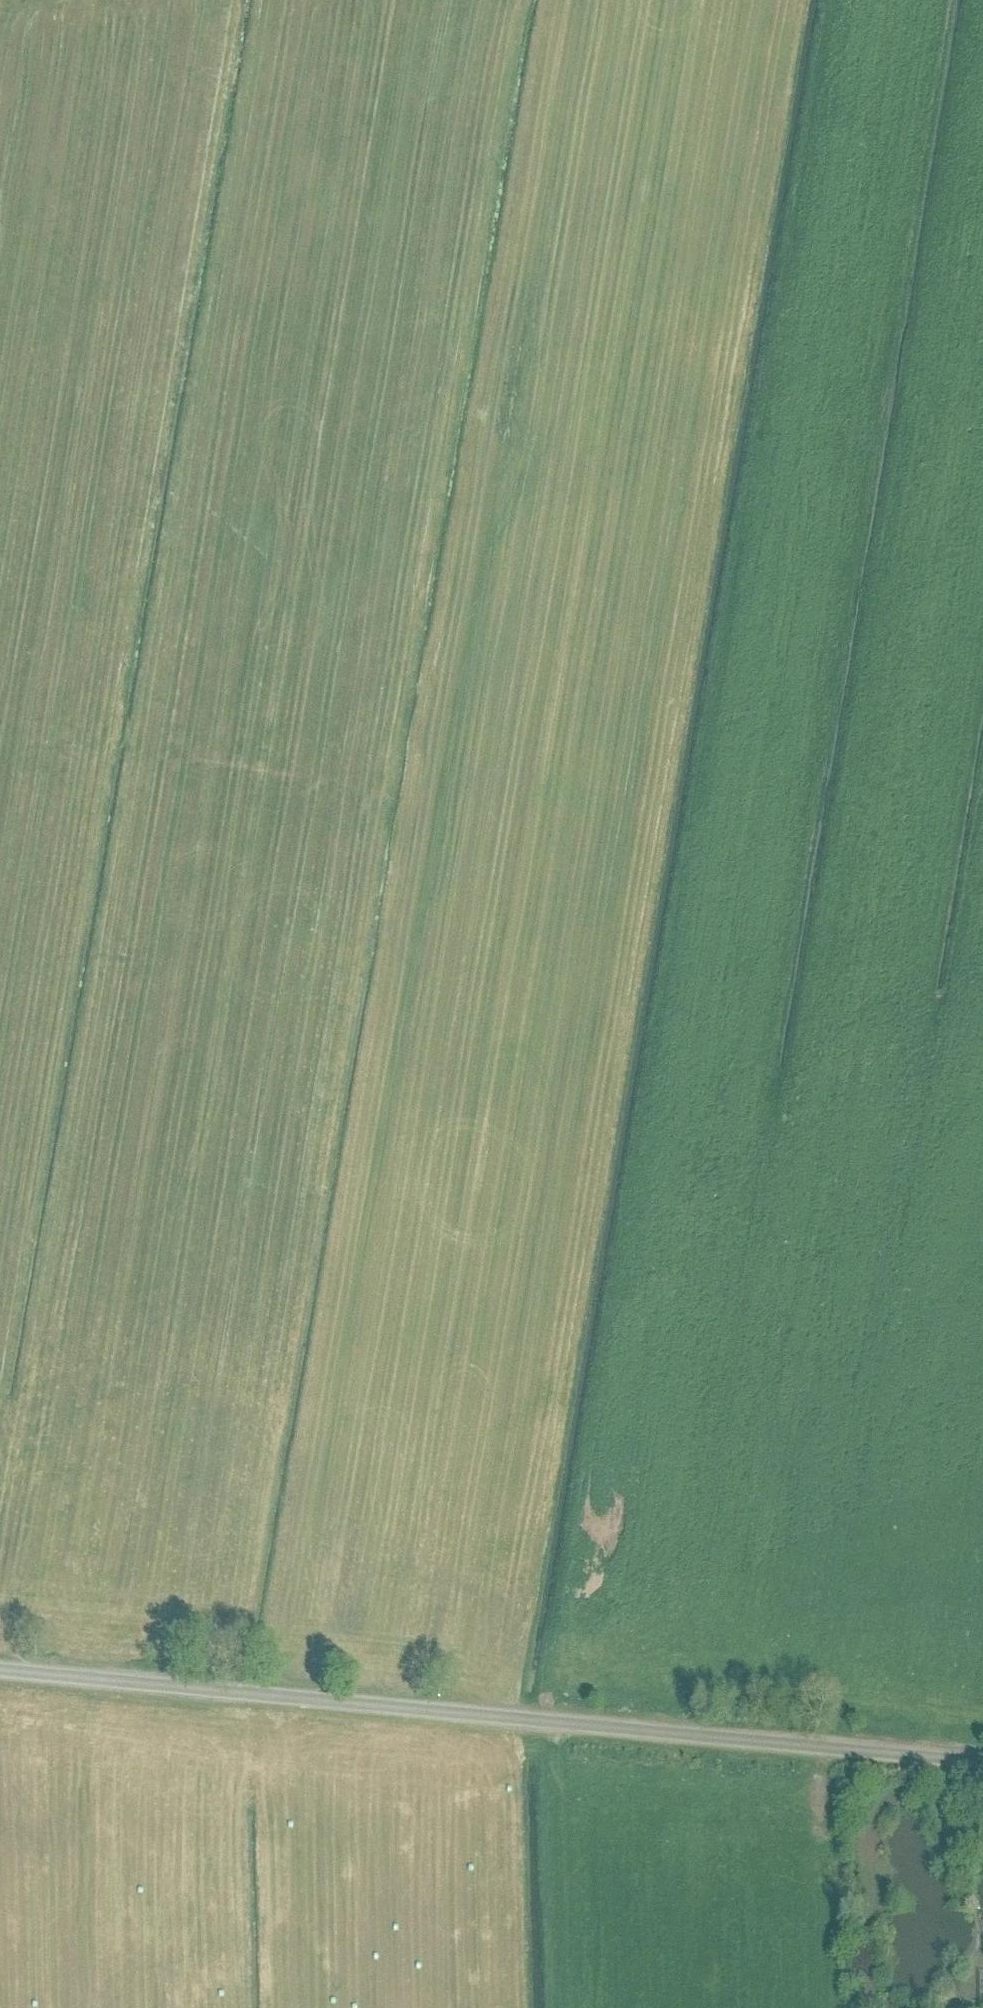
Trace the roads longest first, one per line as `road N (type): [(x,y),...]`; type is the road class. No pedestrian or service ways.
road 1 (unclassified): [(982,1765),(0,1673)]

